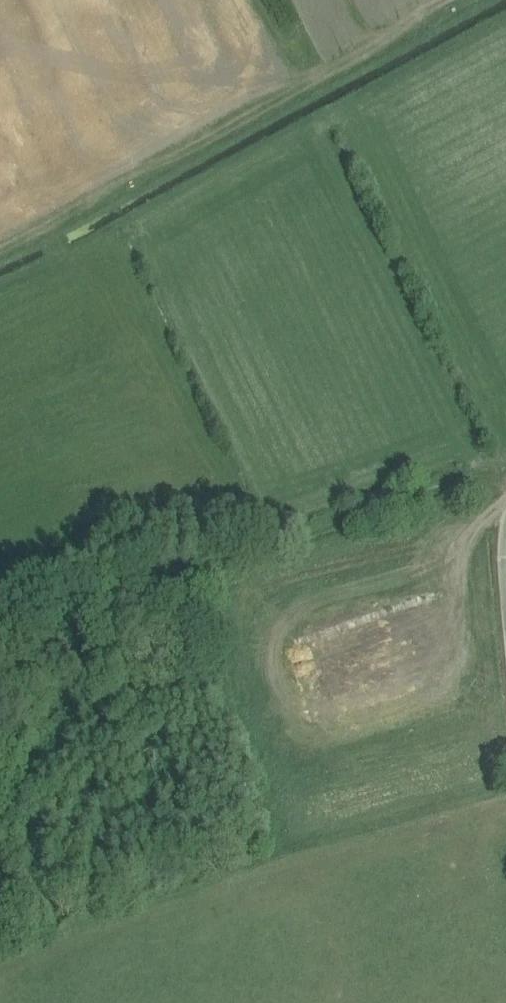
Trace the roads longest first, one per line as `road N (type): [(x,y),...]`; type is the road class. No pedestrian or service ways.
road 1 (track): [(505,479),(476,478),(246,552),(211,542),(0,623)]

